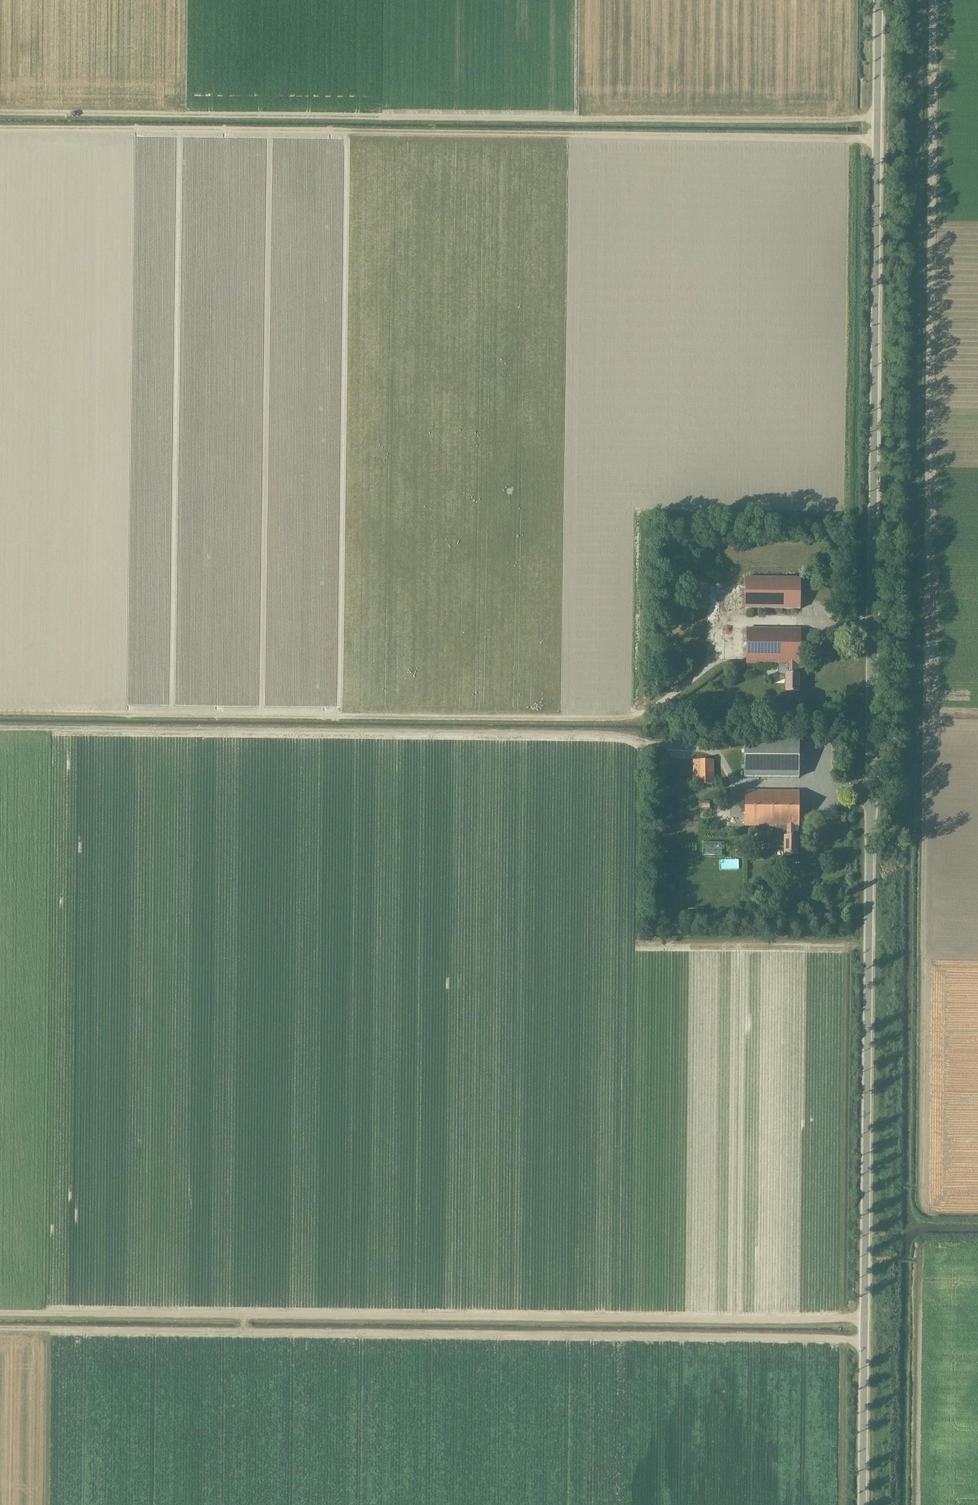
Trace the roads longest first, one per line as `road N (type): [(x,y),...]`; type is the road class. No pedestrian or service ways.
road 1 (unclassified): [(862,1504),(878,0)]

